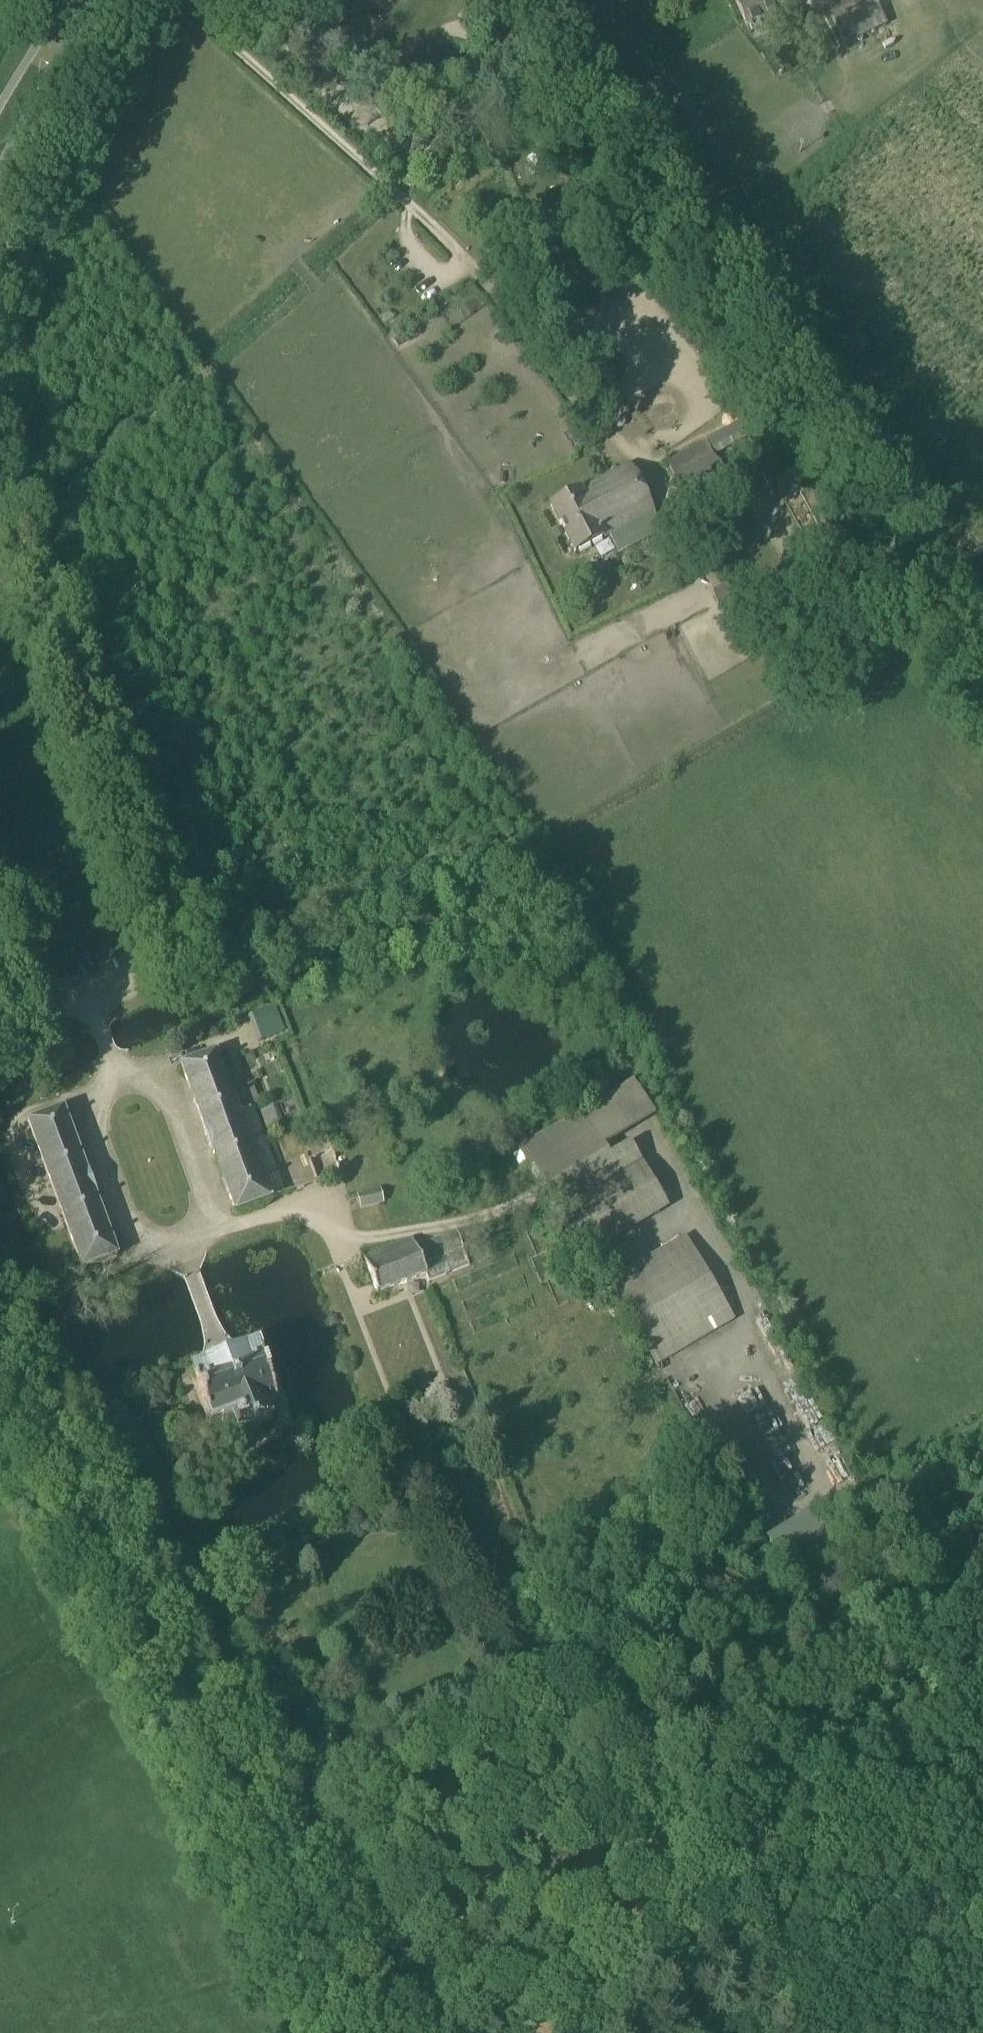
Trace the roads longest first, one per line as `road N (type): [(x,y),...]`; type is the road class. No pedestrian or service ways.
road 1 (track): [(365,2032),(0,1399)]
road 2 (track): [(832,1501),(840,1524),(828,1601),(814,1663),(791,1698),(572,1870),(566,1916),(632,2032)]
road 3 (secondary): [(0,185),(56,82),(115,0)]

